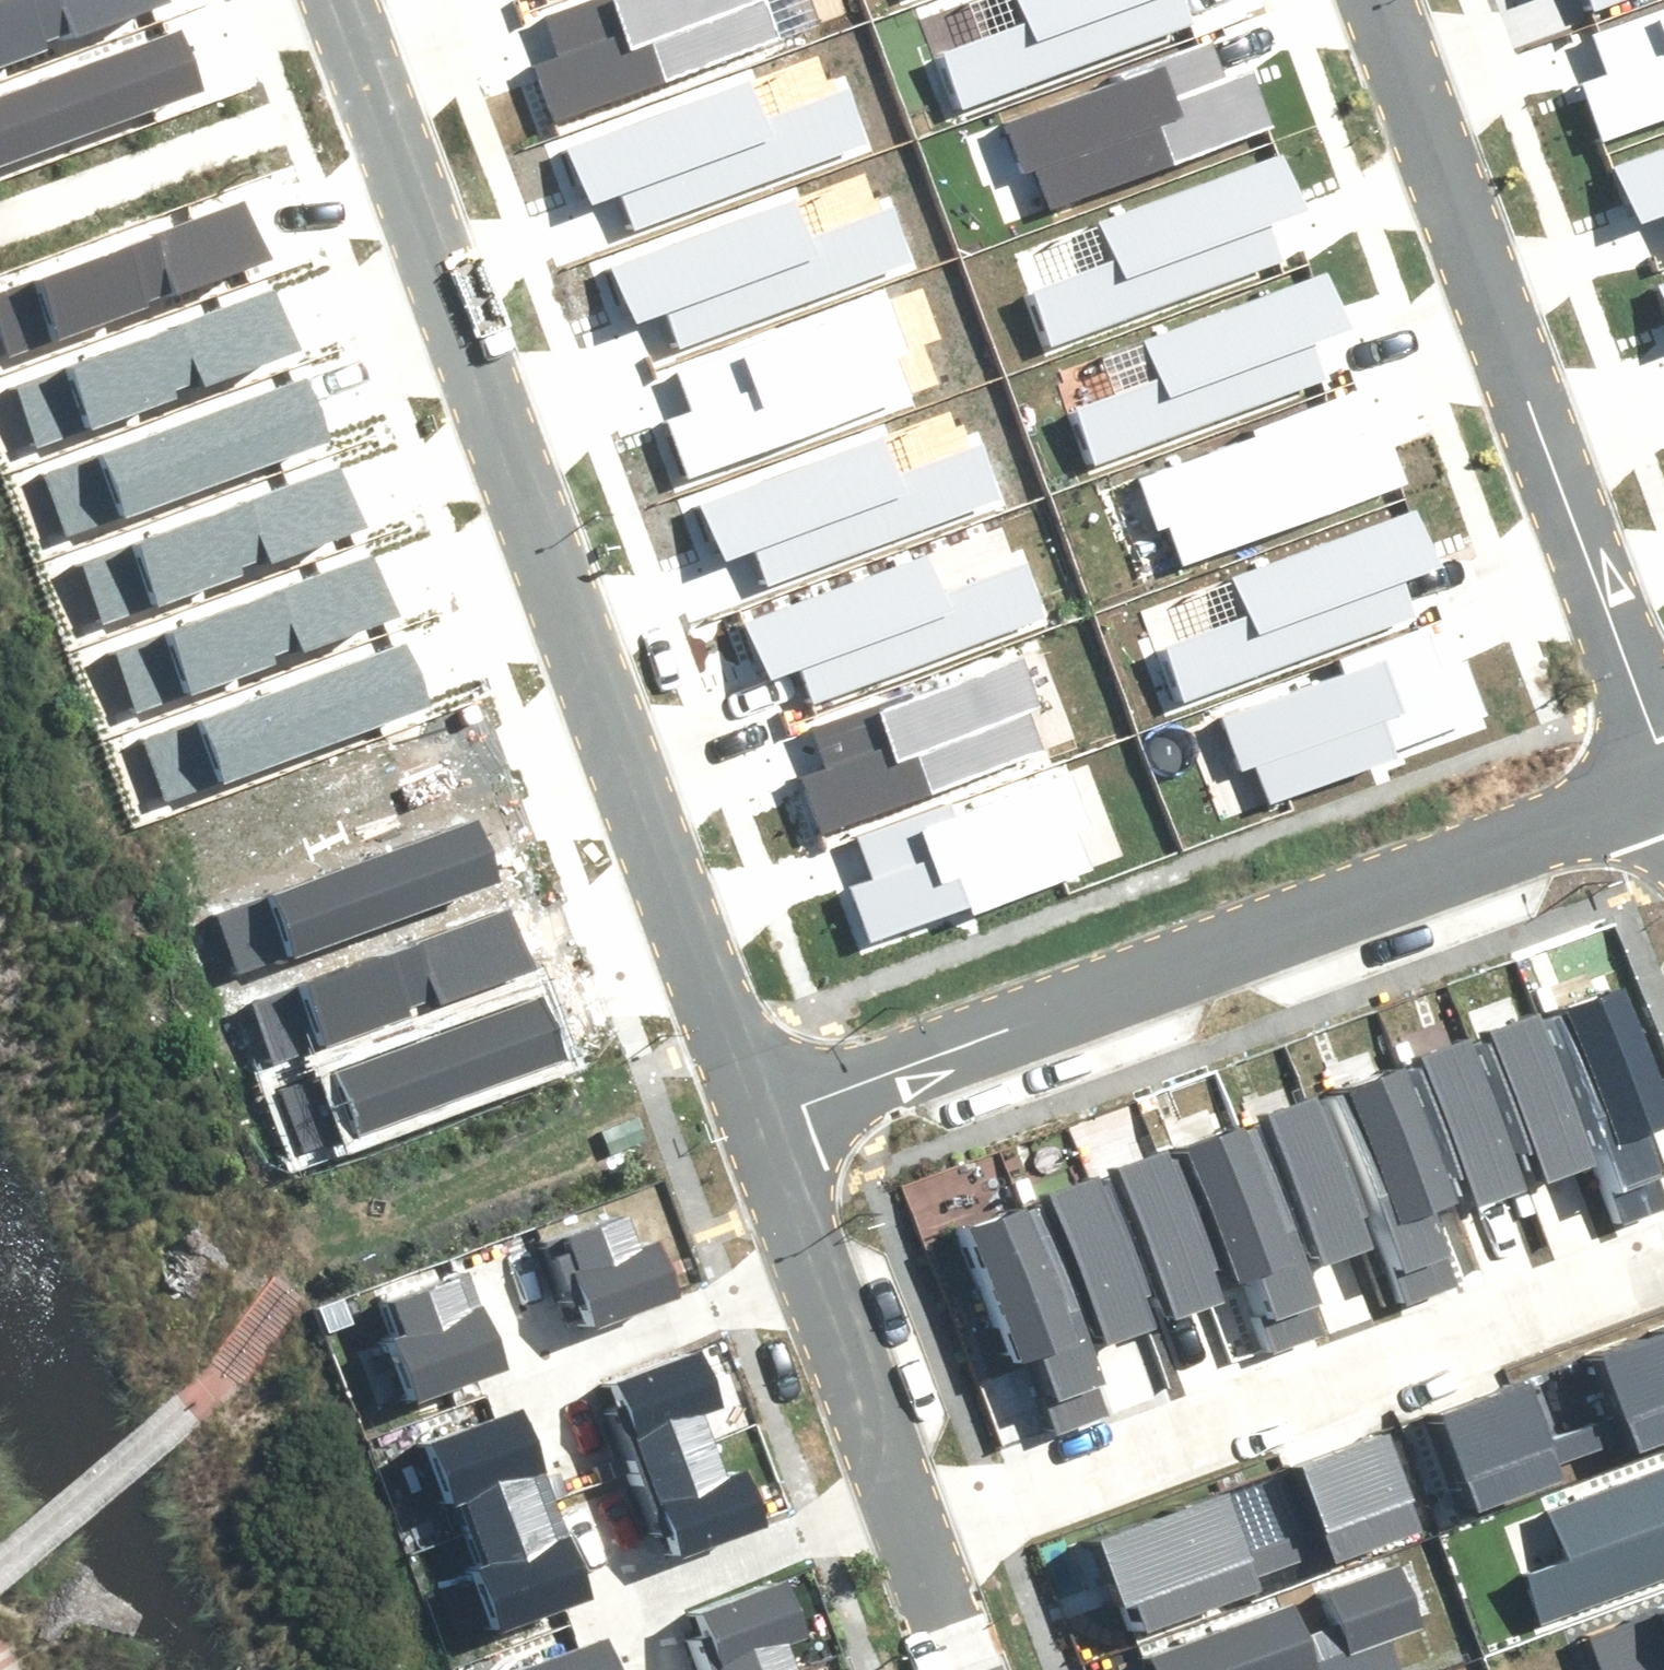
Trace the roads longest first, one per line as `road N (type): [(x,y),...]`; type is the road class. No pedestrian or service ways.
road 1 (residential): [(735,1110),(325,0)]
road 2 (residential): [(1663,763),(735,1110)]
road 3 (residential): [(1663,1253),(895,1538)]
road 4 (residential): [(1382,0),(1663,744)]
road 5 (residential): [(735,1110),(895,1538)]
road 6 (residential): [(895,1538),(944,1669)]

